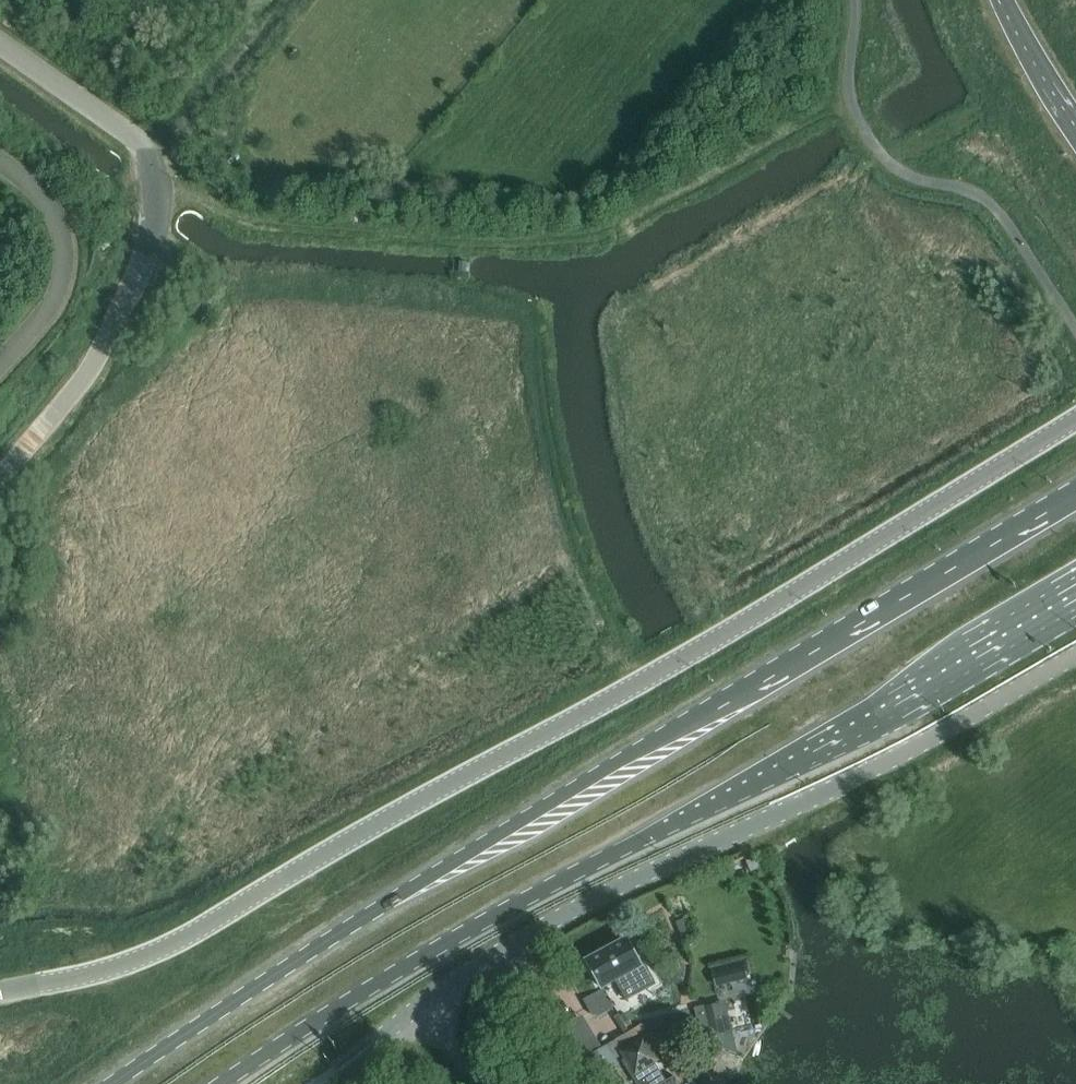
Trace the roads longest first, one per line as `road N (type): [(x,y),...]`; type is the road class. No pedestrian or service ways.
road 1 (unclassified): [(1075,421),(721,639),(205,928),(119,967),(0,992)]
road 2 (trunk): [(1075,490),(418,881),(110,1083)]
road 3 (trunk): [(221,1083),(388,976),(909,693),(1075,583)]
road 4 (unclassified): [(355,1053),(526,935),(872,772),(1075,655)]
road 5 (track): [(163,188),(229,220),(286,230),(586,241),(852,100)]
road 6 (unclassified): [(0,476),(90,368),(164,201),(155,160),(135,137),(0,42)]
road 7 (trunk): [(1001,0),(1075,127)]

